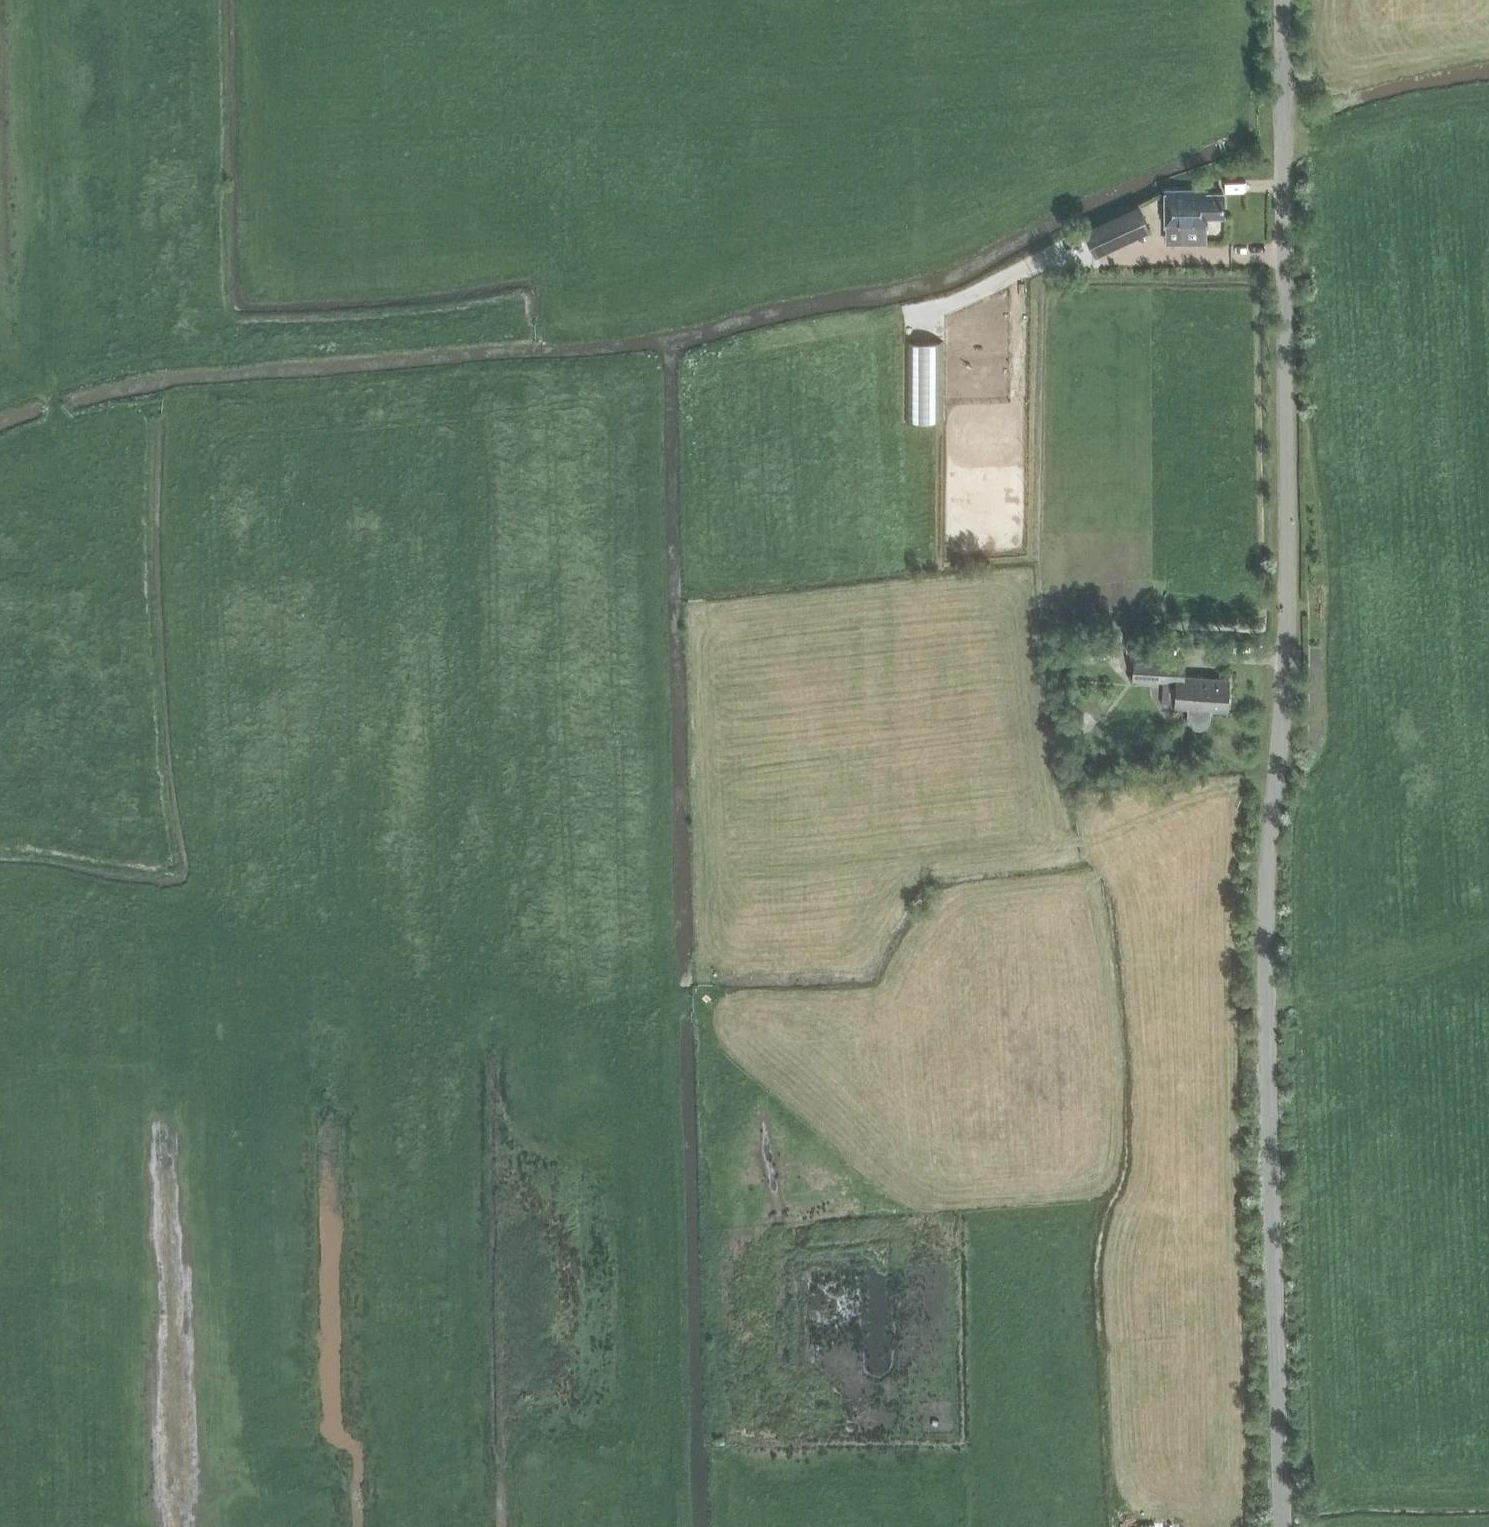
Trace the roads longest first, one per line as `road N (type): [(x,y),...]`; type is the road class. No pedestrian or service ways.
road 1 (unclassified): [(1280,1526),(1265,994),(1288,584),(1283,0)]

